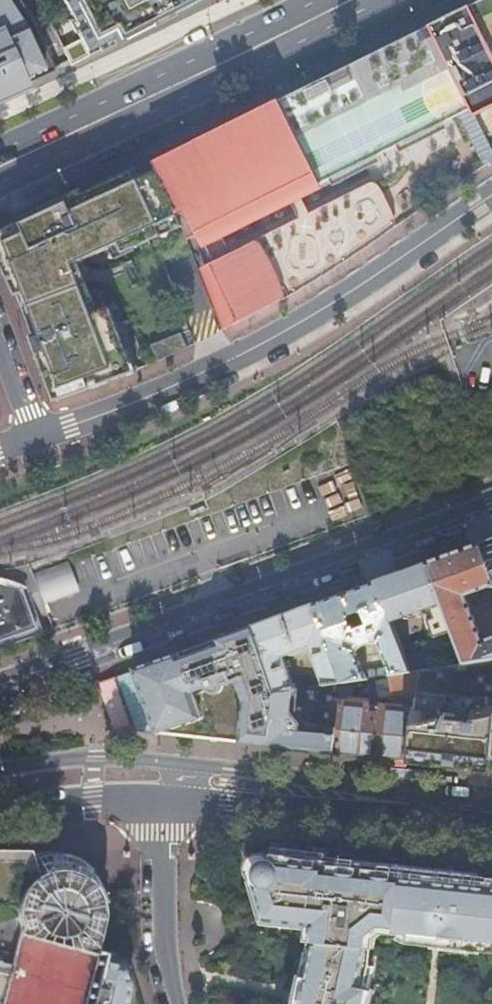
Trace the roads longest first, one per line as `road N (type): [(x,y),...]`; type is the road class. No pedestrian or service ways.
road 1 (tertiary): [(491,504),(0,686)]
road 2 (residential): [(491,196),(289,329),(147,398),(36,436)]
road 3 (primary): [(349,0),(9,162)]
road 4 (primary): [(159,805),(339,815),(415,798)]
road 5 (primary): [(415,798),(167,767)]
road 6 (residential): [(159,805),(155,835),(180,1003)]
road 7 (primary): [(167,767),(98,759),(0,773)]
road 8 (primary): [(0,811),(90,802),(159,805)]

